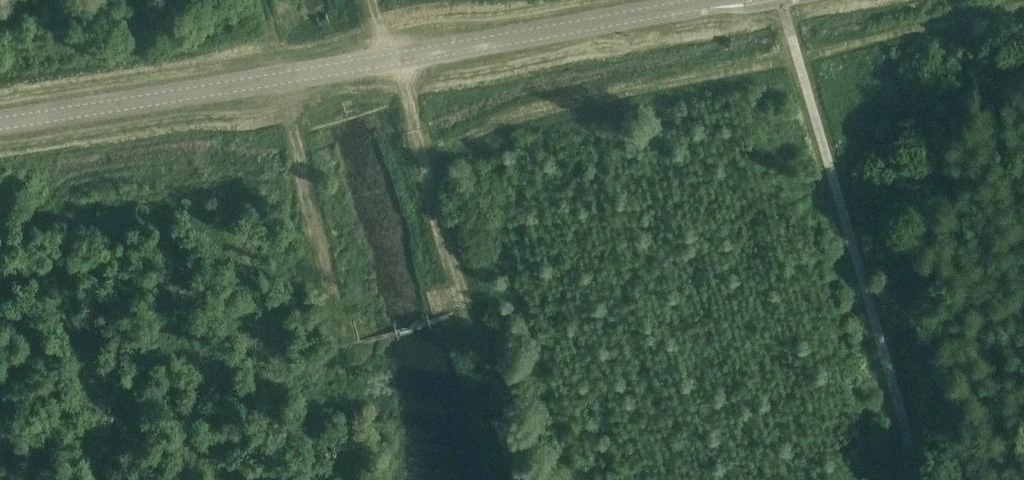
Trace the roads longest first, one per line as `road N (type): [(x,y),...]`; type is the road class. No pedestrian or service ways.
road 1 (tertiary): [(0,123),(726,0)]
road 2 (track): [(413,151),(505,117),(711,68),(1023,5)]
road 3 (track): [(371,0),(510,479)]

